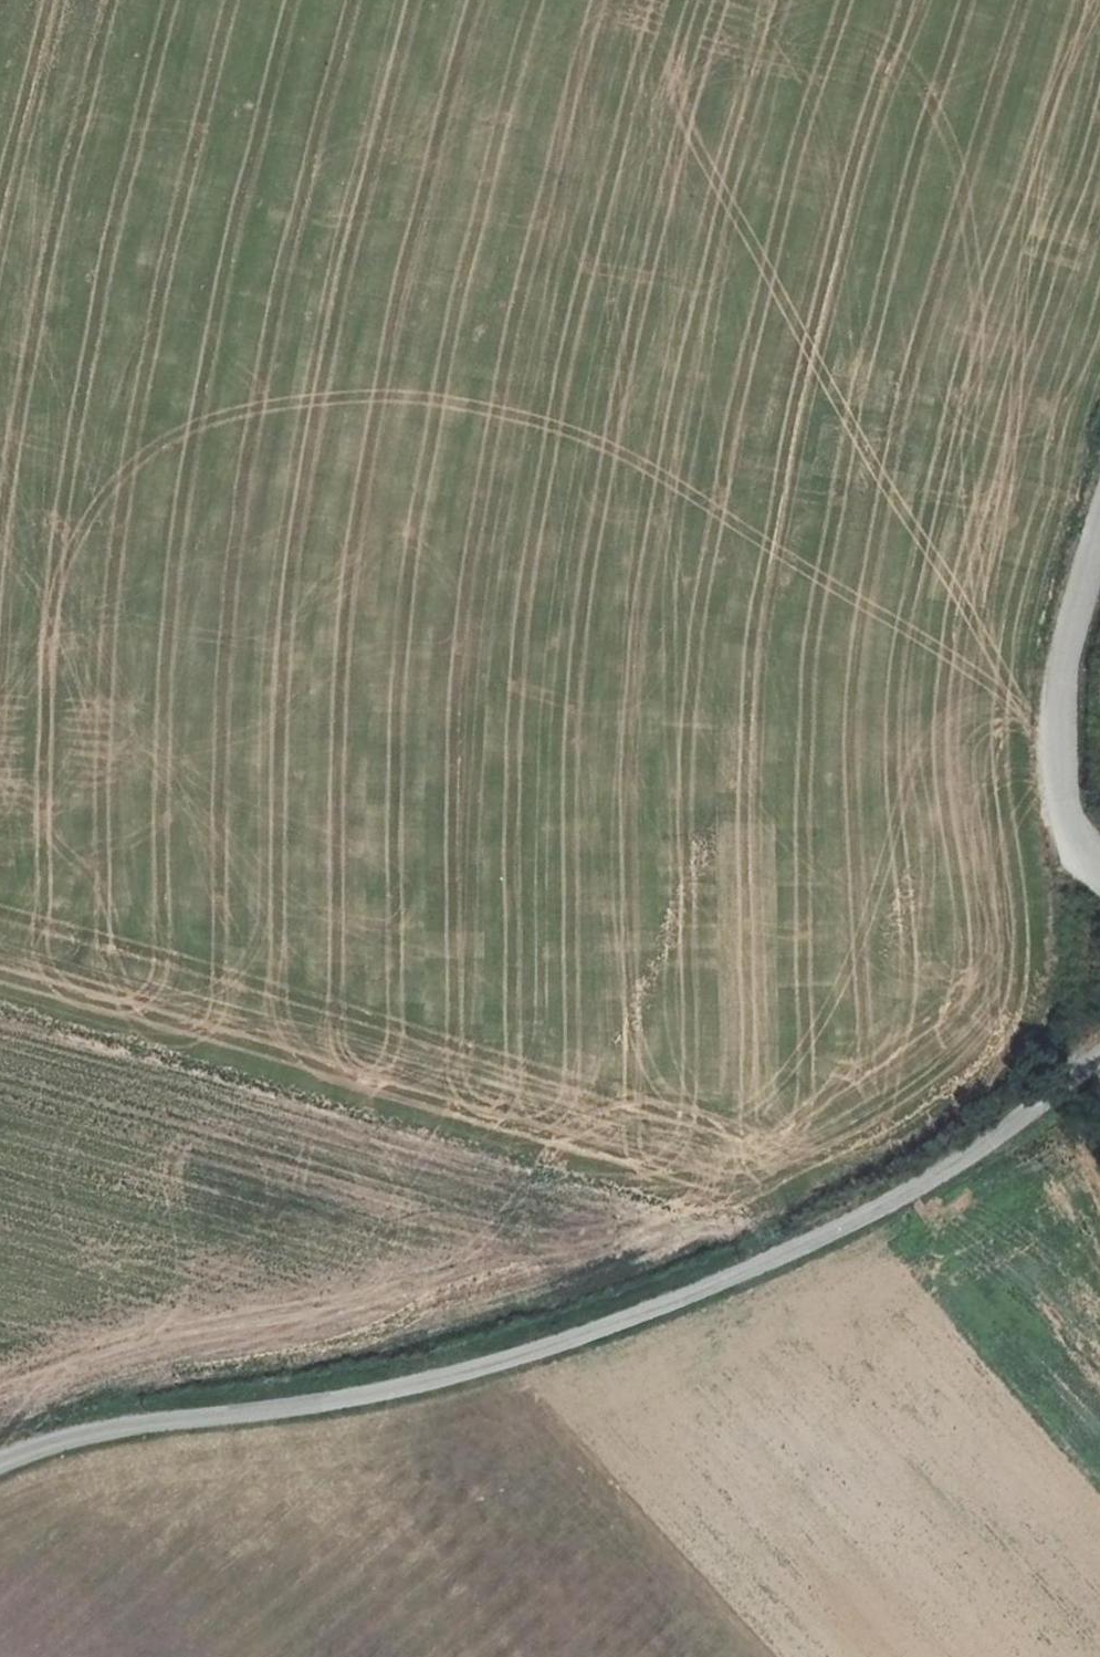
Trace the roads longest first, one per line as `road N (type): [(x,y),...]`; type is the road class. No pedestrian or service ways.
road 1 (unclassified): [(0,1464),(39,1443),(183,1414),(365,1395),(577,1346),(831,1234),(967,1158),(1099,1057)]
road 2 (unclassified): [(1099,867),(1081,854),(1065,766),(1069,640),(1099,539)]

